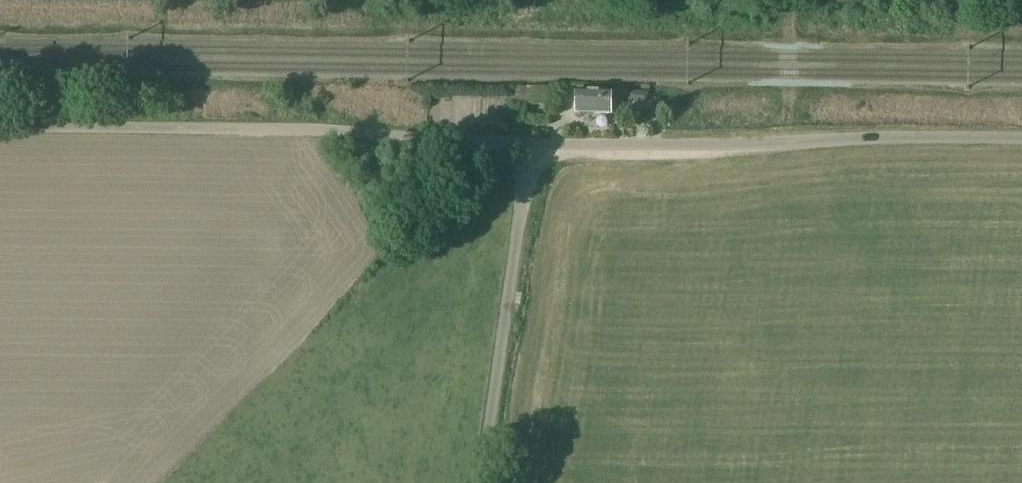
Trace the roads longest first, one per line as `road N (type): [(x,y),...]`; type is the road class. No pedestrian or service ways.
road 1 (unclassified): [(0,134),(533,142)]
road 2 (unclassified): [(1021,139),(533,142)]
road 3 (unclassified): [(478,482),(533,142)]

